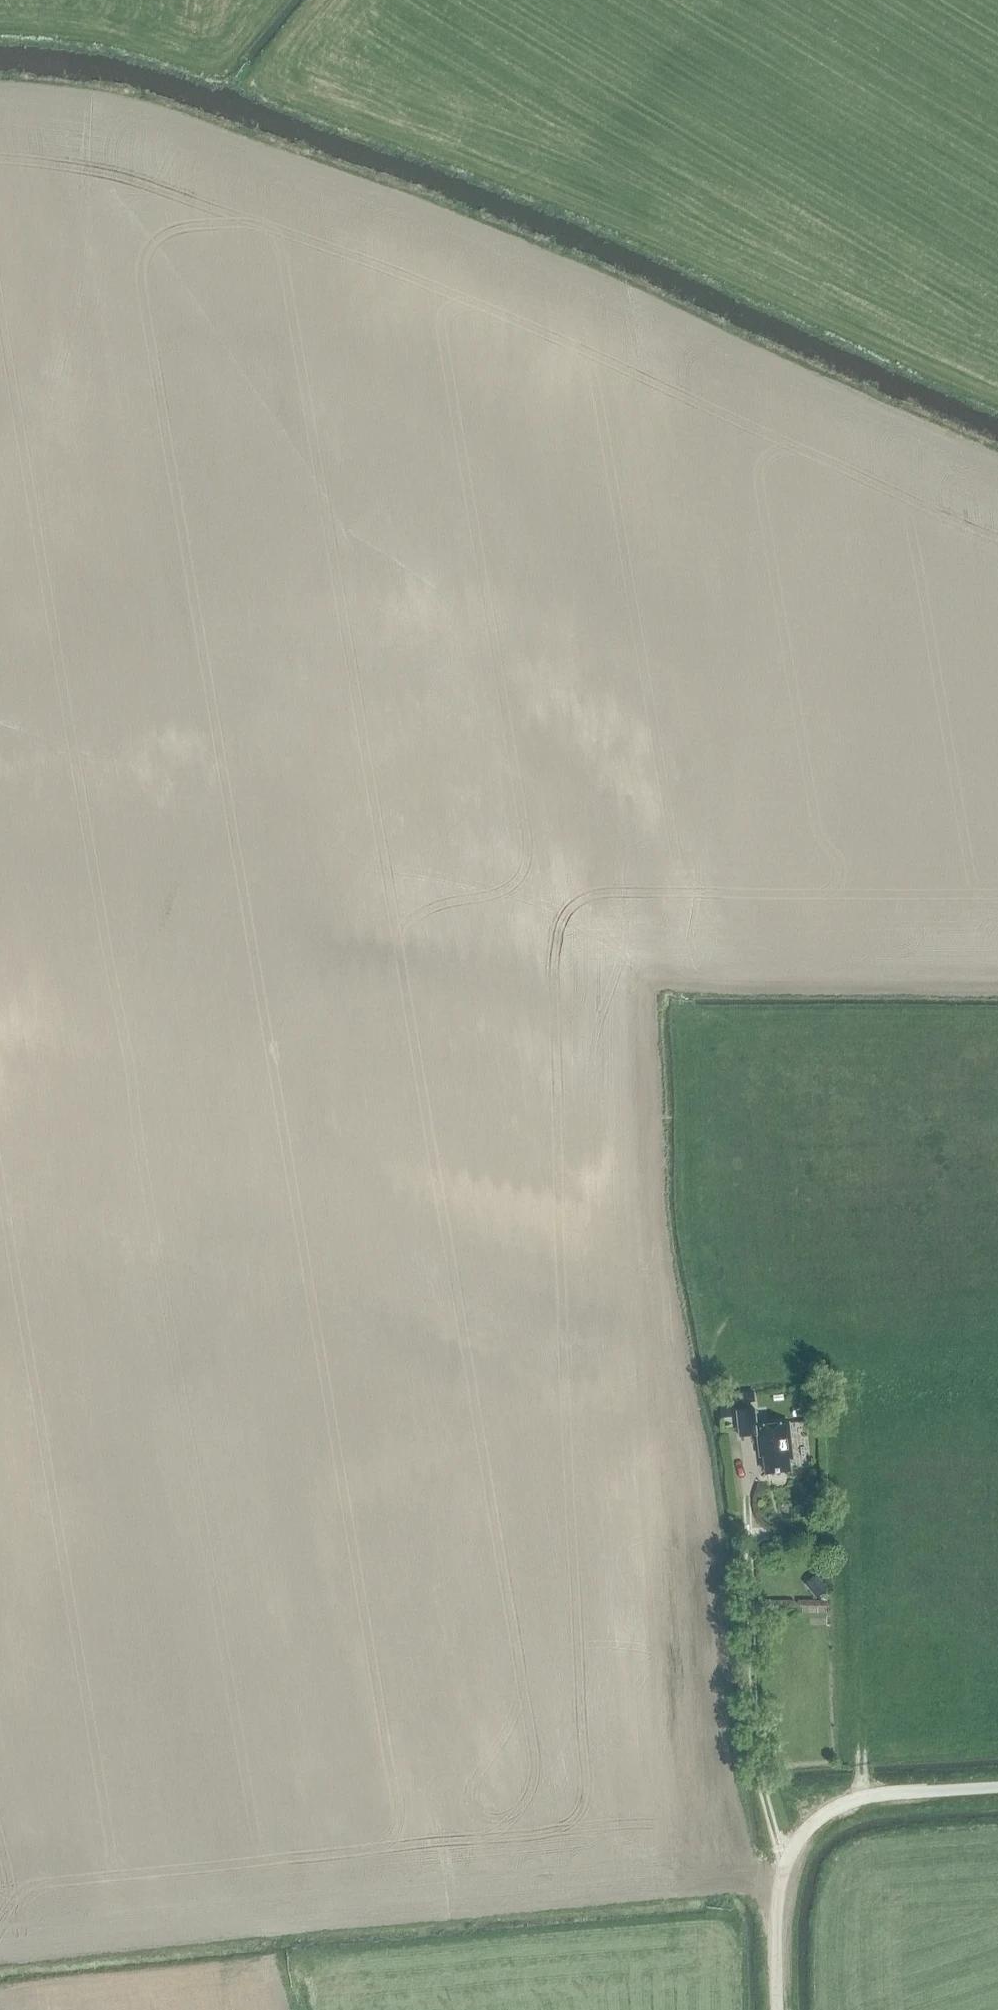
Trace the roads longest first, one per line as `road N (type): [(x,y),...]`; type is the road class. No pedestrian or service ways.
road 1 (unclassified): [(778,2009),(777,1899),(804,1832),(871,1795),(997,1786)]

